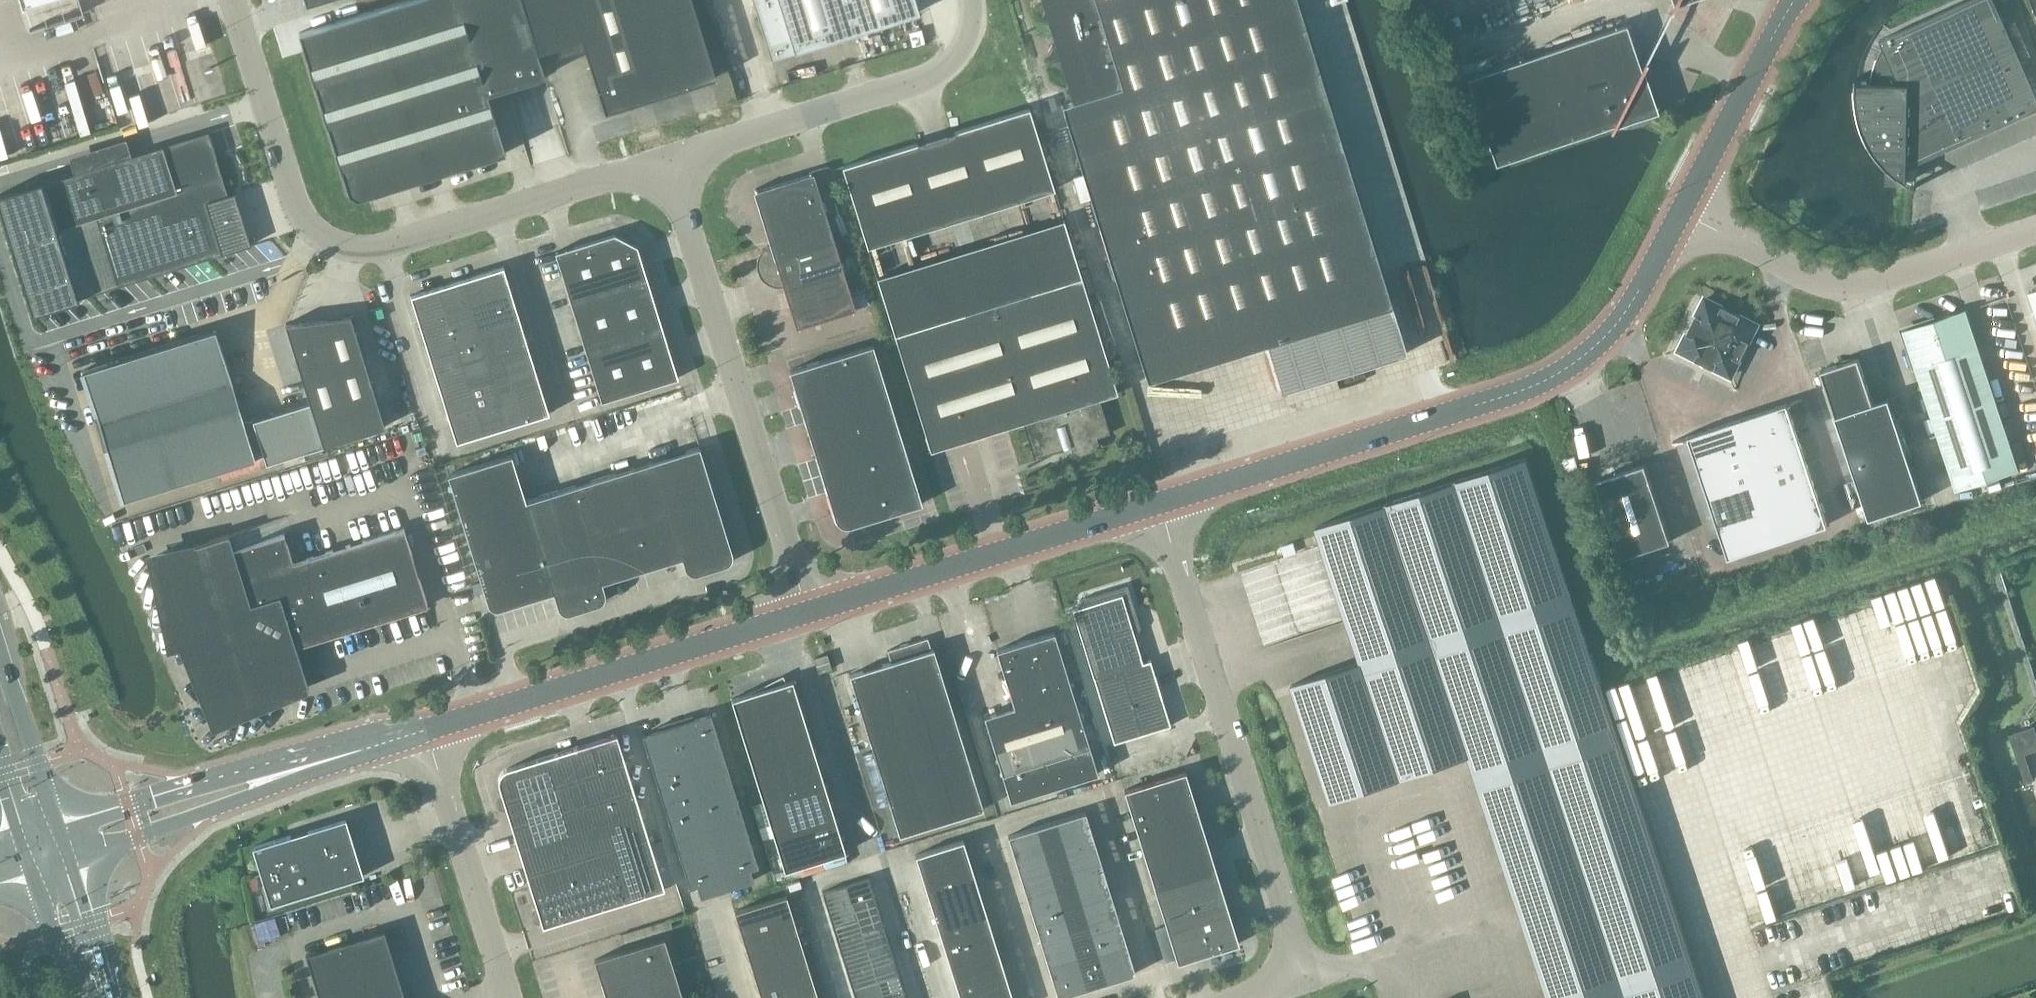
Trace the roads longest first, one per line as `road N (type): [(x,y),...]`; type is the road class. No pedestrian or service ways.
road 1 (tertiary): [(1164,505),(1538,386),(1570,369),(1617,326),(1680,213)]
road 2 (unclassified): [(669,158),(378,249),(345,248),(310,228),(299,210),(234,0)]
road 3 (unclassified): [(1256,997),(1290,980),(1297,955),(1164,505)]
road 4 (unclassified): [(810,613),(669,158)]
road 5 (tertiary): [(430,729),(810,613)]
road 6 (unclassified): [(1680,213),(1805,275),(1844,284),(1879,281),(2035,231)]
road 7 (tertiary): [(810,613),(1164,505)]
road 8 (unclassified): [(669,158),(940,71),(960,51),(971,0)]
road 9 (unclassified): [(430,729),(512,997)]
road 10 (tertiary): [(294,771),(195,787),(59,827)]
road 11 (tertiary): [(69,860),(294,771)]
road 12 (tertiary): [(1680,213),(1794,0)]
road 13 (secondary): [(59,827),(0,644)]
road 14 (secondary): [(112,997),(69,860)]
road 15 (tertiary): [(294,771),(430,729)]
road 16 (secondary): [(33,872),(75,997)]

